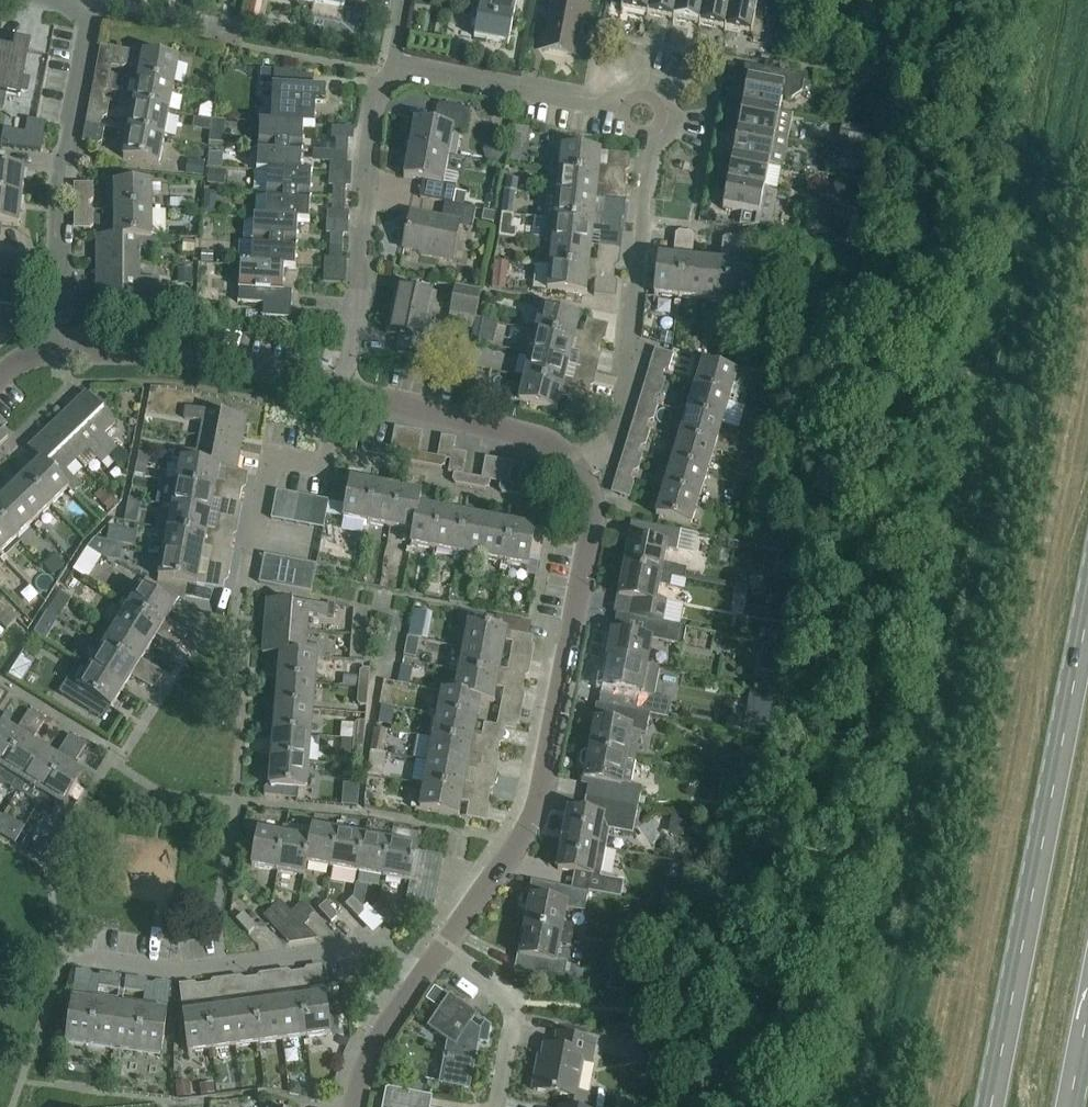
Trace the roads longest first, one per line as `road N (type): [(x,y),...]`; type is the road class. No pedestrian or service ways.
road 1 (residential): [(579,461),(609,449),(628,355),(647,159),(671,122),(660,93),(632,86),(606,107),(387,73)]
road 2 (primary): [(1087,573),(985,1106)]
road 3 (residential): [(579,461),(594,507),(540,796),(516,848),(437,958)]
road 4 (residential): [(51,958),(214,967),(379,942),(437,958)]
road 5 (residential): [(344,397),(346,312),(387,73)]
road 6 (residential): [(49,0),(89,11),(50,255)]
road 7 (residential): [(64,343),(131,347),(344,397)]
road 8 (residential): [(243,587),(270,463),(325,467),(344,397)]
road 9 (residential): [(344,397),(536,438),(579,461)]
road 10 (residential): [(503,1106),(519,1012),(437,958)]
road 11 (residential): [(437,958),(381,1029),(349,1106)]

